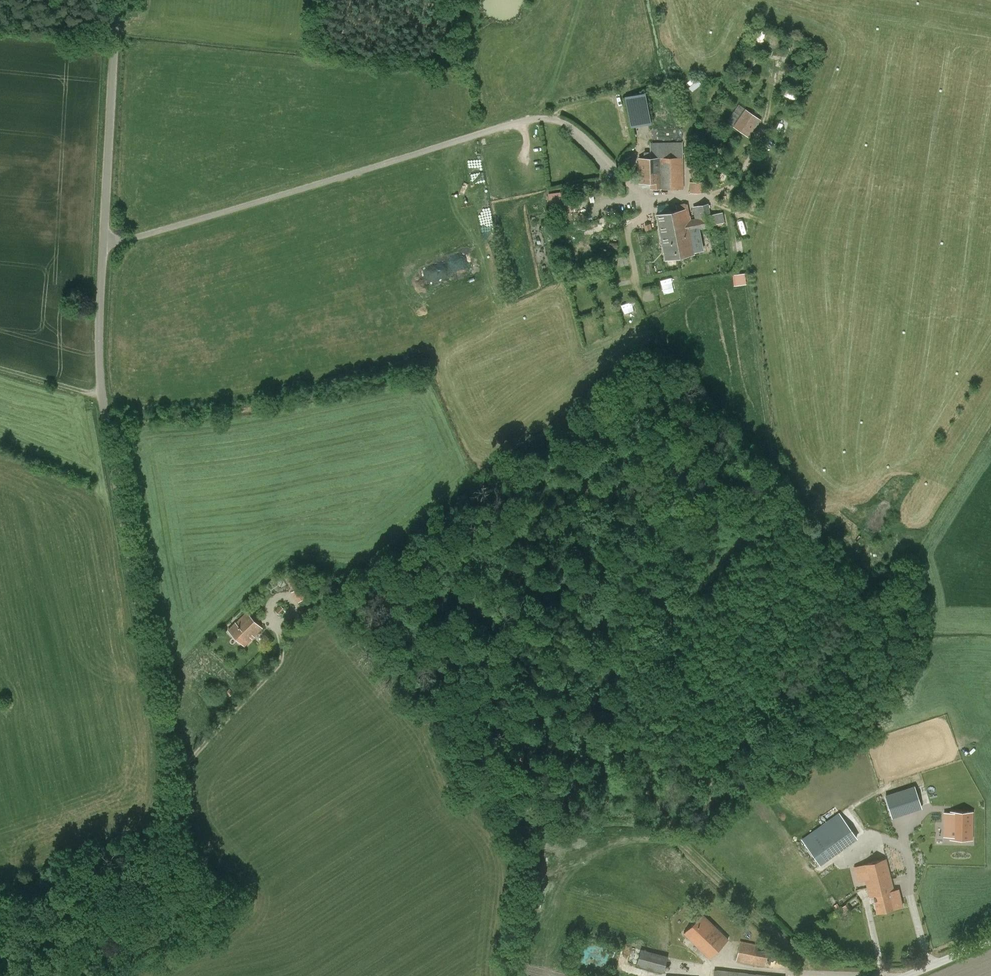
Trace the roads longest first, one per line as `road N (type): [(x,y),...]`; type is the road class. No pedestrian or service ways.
road 1 (tertiary): [(110,975),(151,879),(167,793),(103,395),(105,246)]
road 2 (unclassified): [(105,246),(520,122),(555,119)]
road 3 (tertiary): [(105,246),(118,0)]
road 4 (track): [(581,0),(557,68),(555,119)]
road 5 (track): [(133,922),(24,975)]

